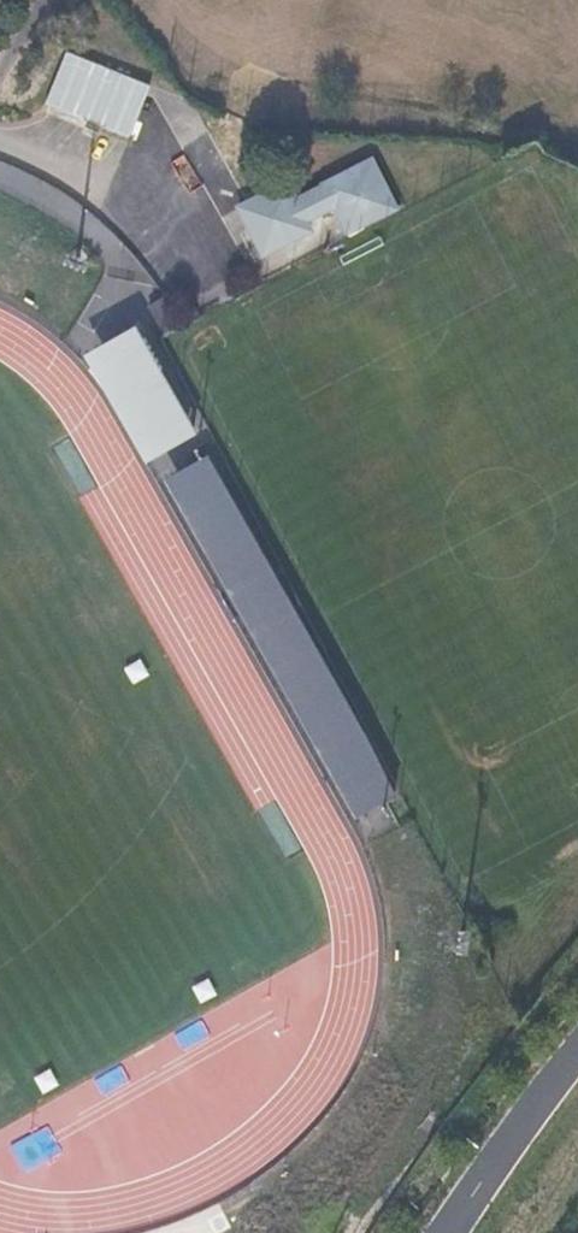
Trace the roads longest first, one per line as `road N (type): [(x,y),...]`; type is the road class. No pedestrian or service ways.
road 1 (secondary): [(577,1063),(504,1145),(449,1232)]

